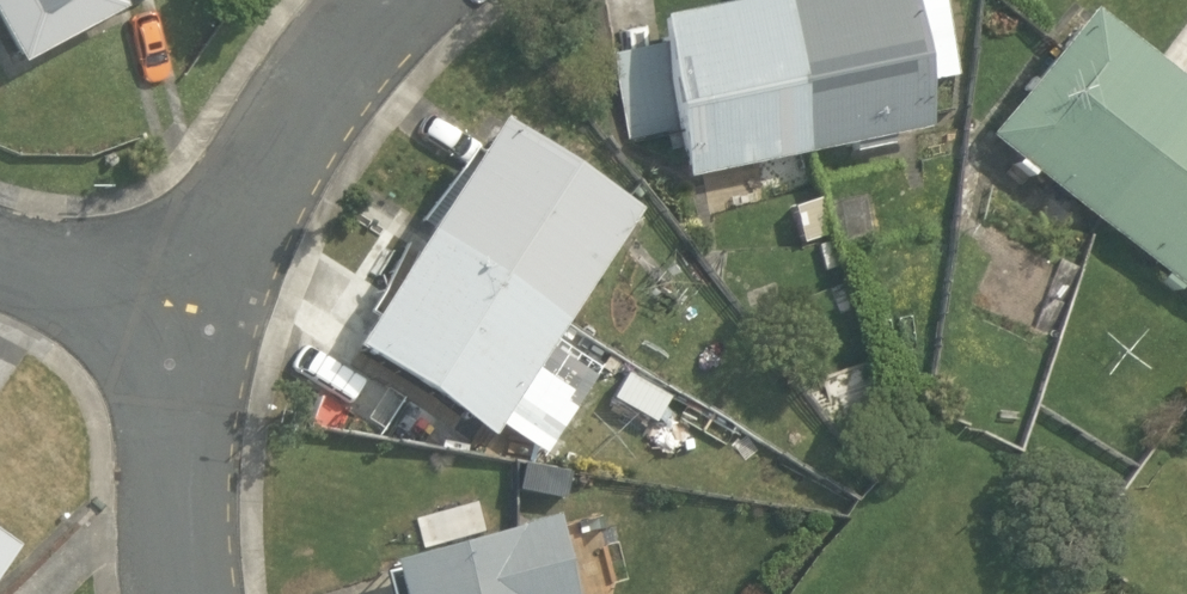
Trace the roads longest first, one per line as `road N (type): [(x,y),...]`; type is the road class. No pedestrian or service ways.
road 1 (residential): [(192,326),(391,73),(504,0)]
road 2 (residential): [(193,593),(192,326)]
road 3 (residential): [(192,326),(0,246)]

